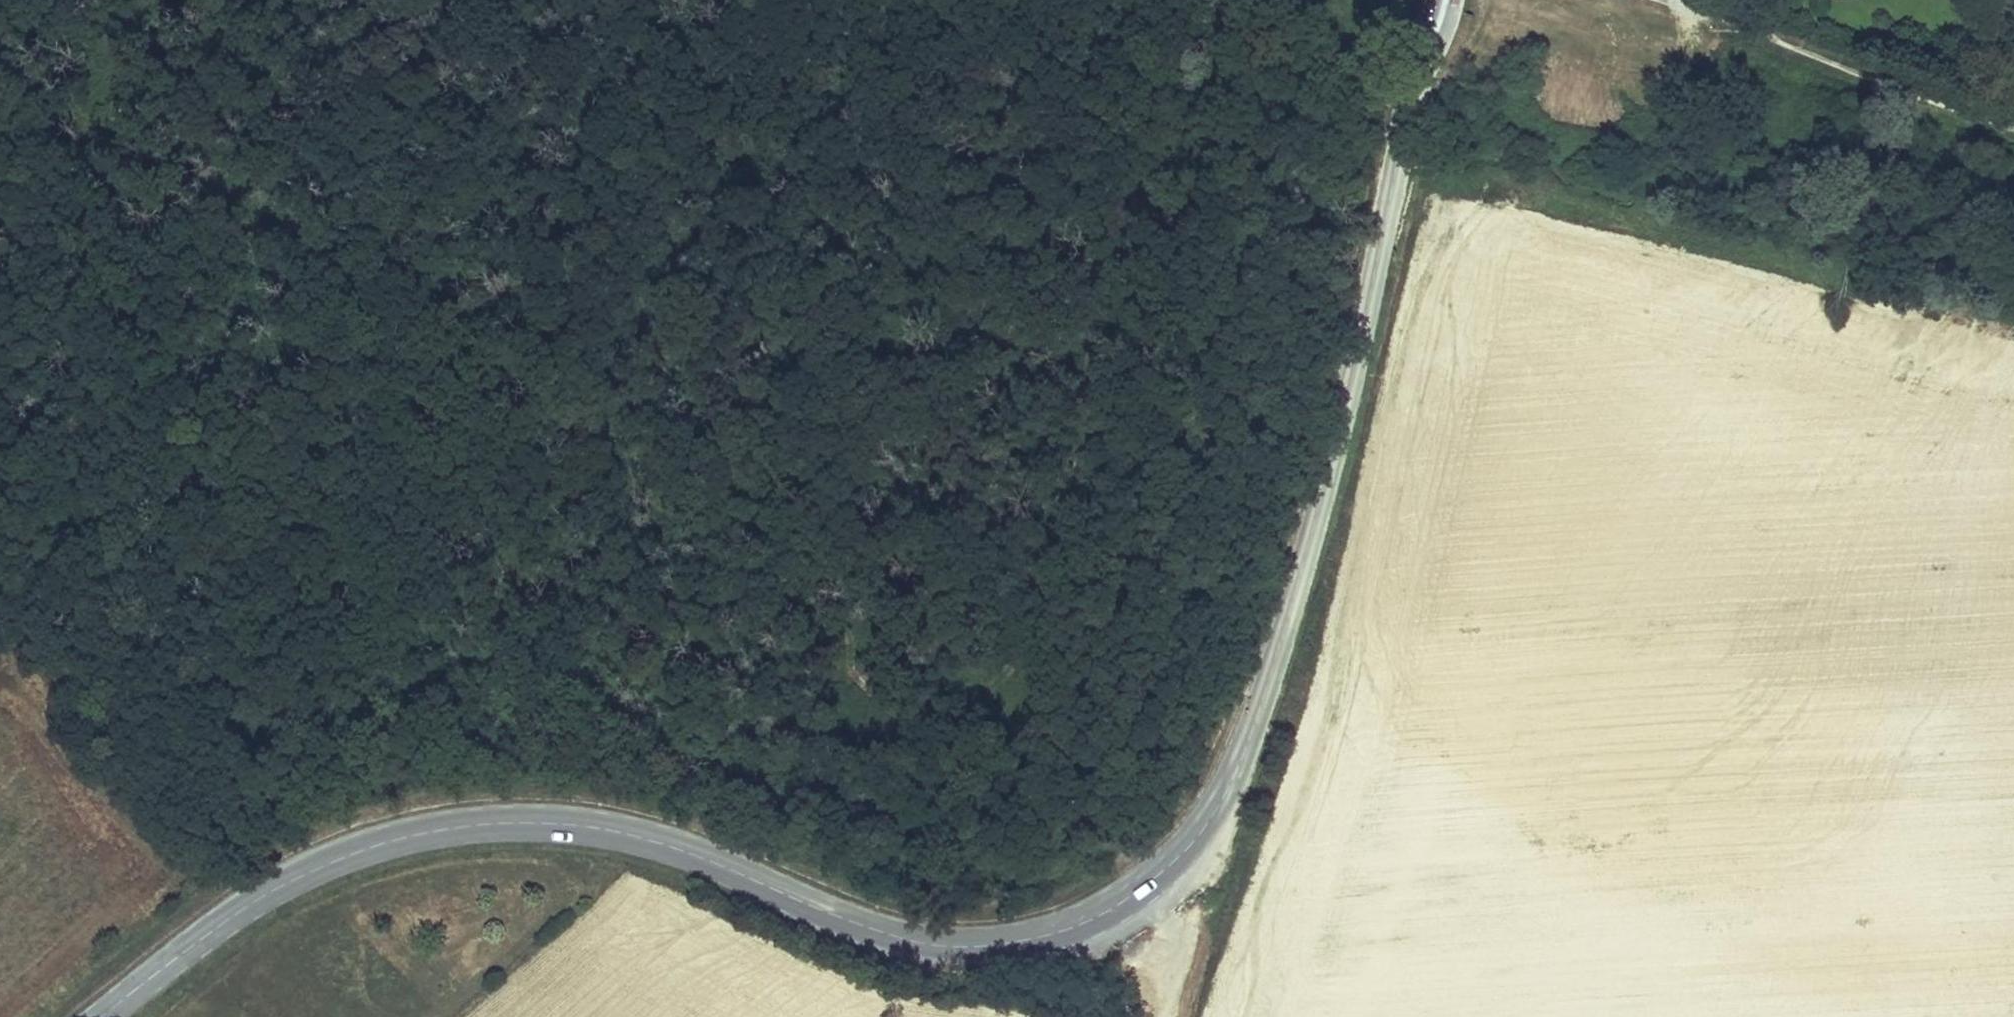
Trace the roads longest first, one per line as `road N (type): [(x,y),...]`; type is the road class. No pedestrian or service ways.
road 1 (tertiary): [(103,1016),(243,906),(326,864),(403,836),(486,822),(573,824),(650,840),(938,947),(1004,944),(1071,928),(1147,886),(1214,811),(1271,674),(1350,388),(1408,114),(1444,0)]
road 2 (track): [(1164,1016),(1173,944),(1147,886)]

